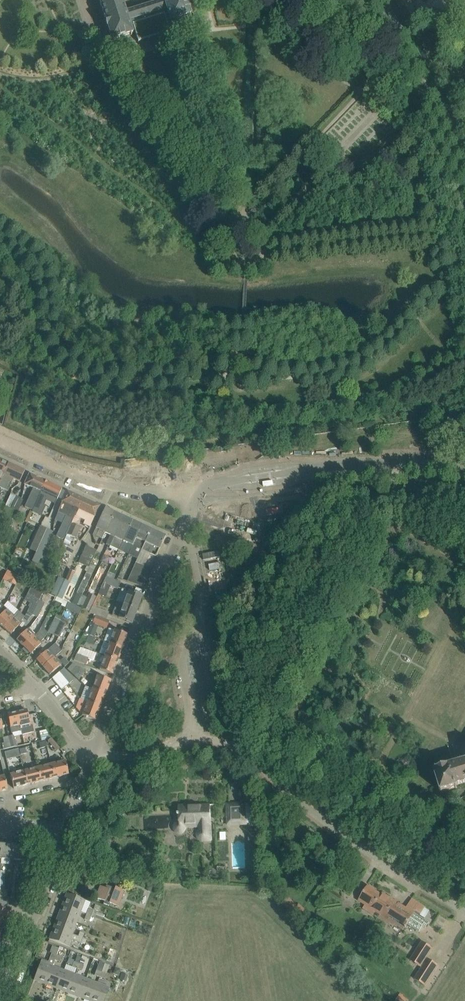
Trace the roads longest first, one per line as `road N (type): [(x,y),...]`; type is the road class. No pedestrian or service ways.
road 1 (unclassified): [(464,908),(328,826),(230,743),(196,739),(131,756),(96,749)]
road 2 (tertiary): [(464,469),(391,466),(188,493)]
road 3 (residential): [(96,749),(191,510),(188,493)]
road 4 (tertiary): [(188,493),(111,488),(0,436)]
road 5 (unclassified): [(376,0),(464,171)]
road 6 (residential): [(8,993),(67,829)]

